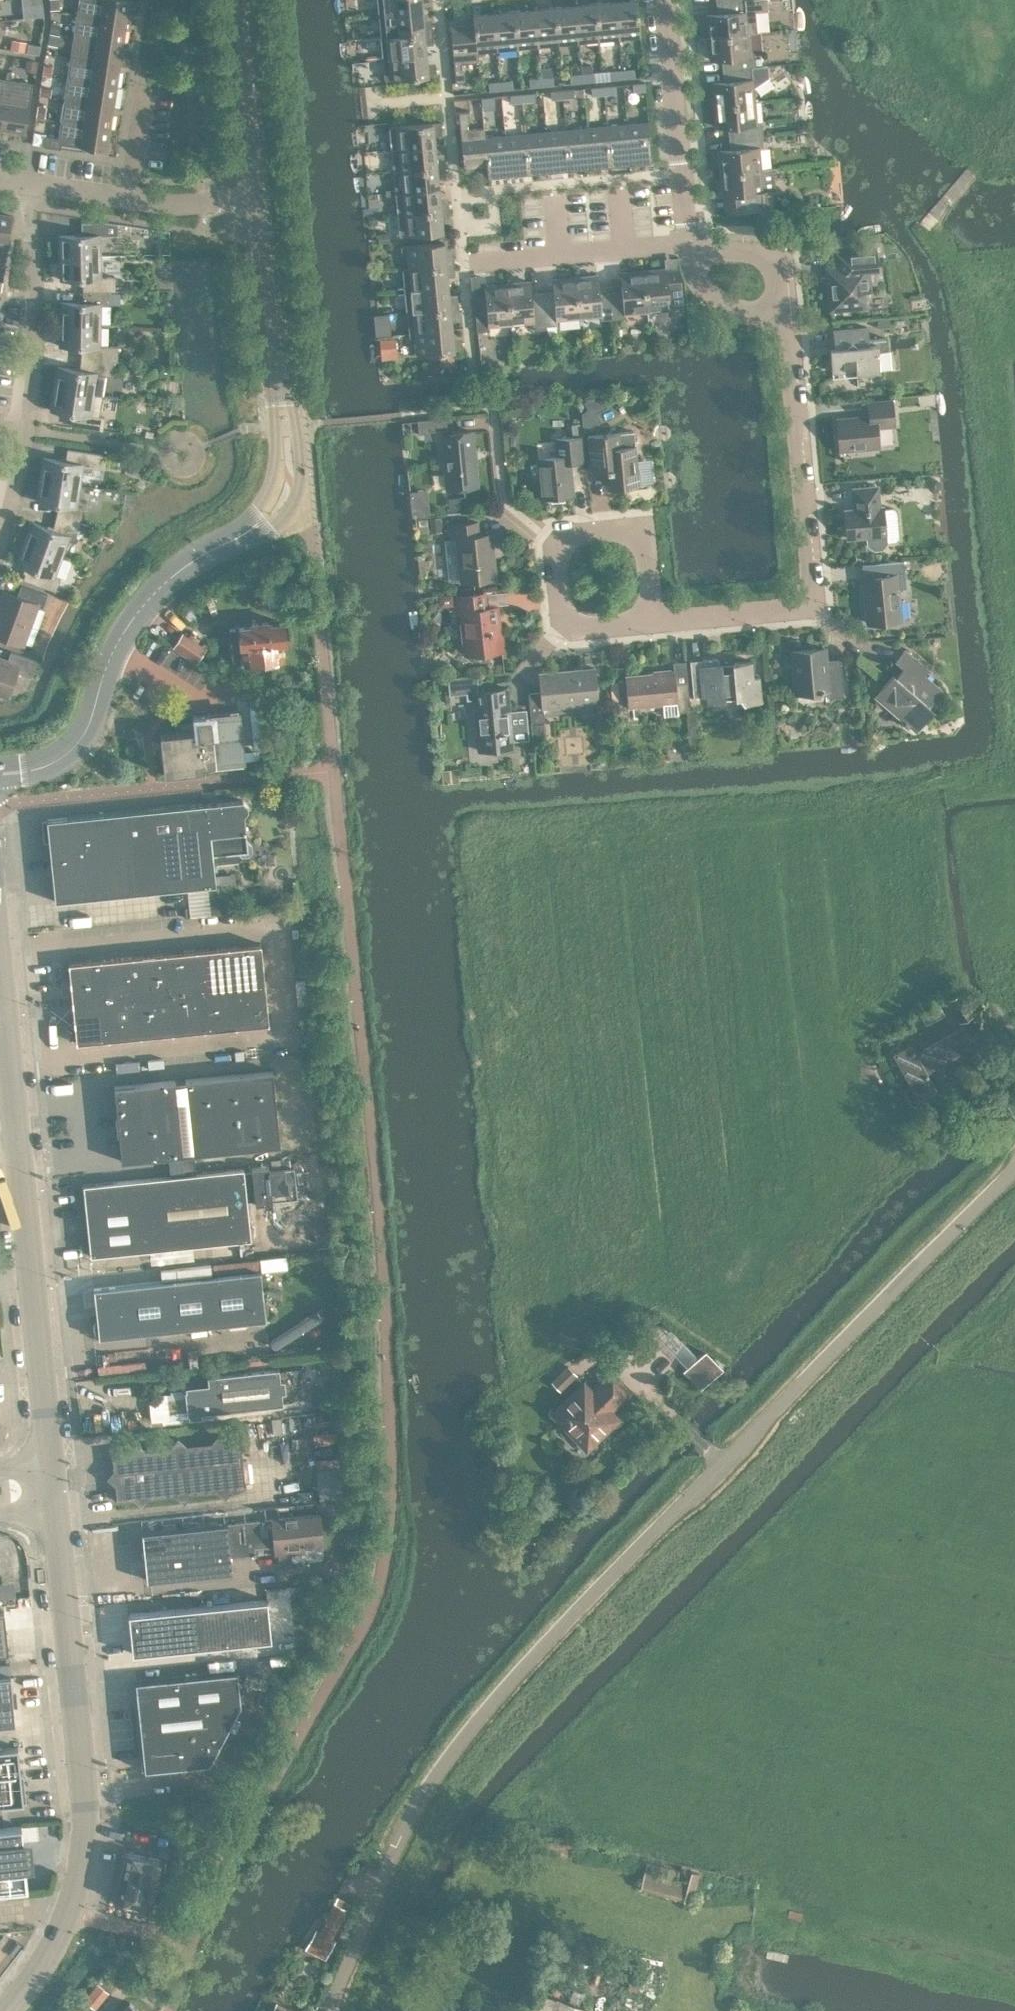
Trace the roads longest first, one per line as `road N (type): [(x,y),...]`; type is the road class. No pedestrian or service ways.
road 1 (unclassified): [(1014,1169),(487,1704),(410,1815),(322,2010)]
road 2 (unclassified): [(0,774),(38,771),(66,756),(86,730),(129,620),(196,559),(252,529),(280,502),(289,470),(259,199)]
road 3 (unclassified): [(1,2010),(64,1927),(82,1867),(83,1790),(57,1505)]
road 4 (unclassified): [(53,1456),(0,952)]
road 5 (residential): [(782,304),(815,606),(655,623)]
road 6 (residential): [(691,242),(667,0)]
road 7 (residential): [(26,428),(35,309),(30,188)]
road 8 (residential): [(259,199),(122,202),(30,188)]
road 9 (residential): [(691,242),(474,262)]
road 10 (unclassified): [(259,199),(240,0)]
road 11 (residential): [(560,543),(561,611),(569,624),(655,623)]
road 12 (residential): [(655,623),(637,535),(560,543)]
road 13 (unclassified): [(560,543),(503,501),(493,408)]
road 14 (residential): [(691,242),(707,303),(782,304)]
road 15 (residential): [(782,304),(774,254),(718,254),(691,242)]

